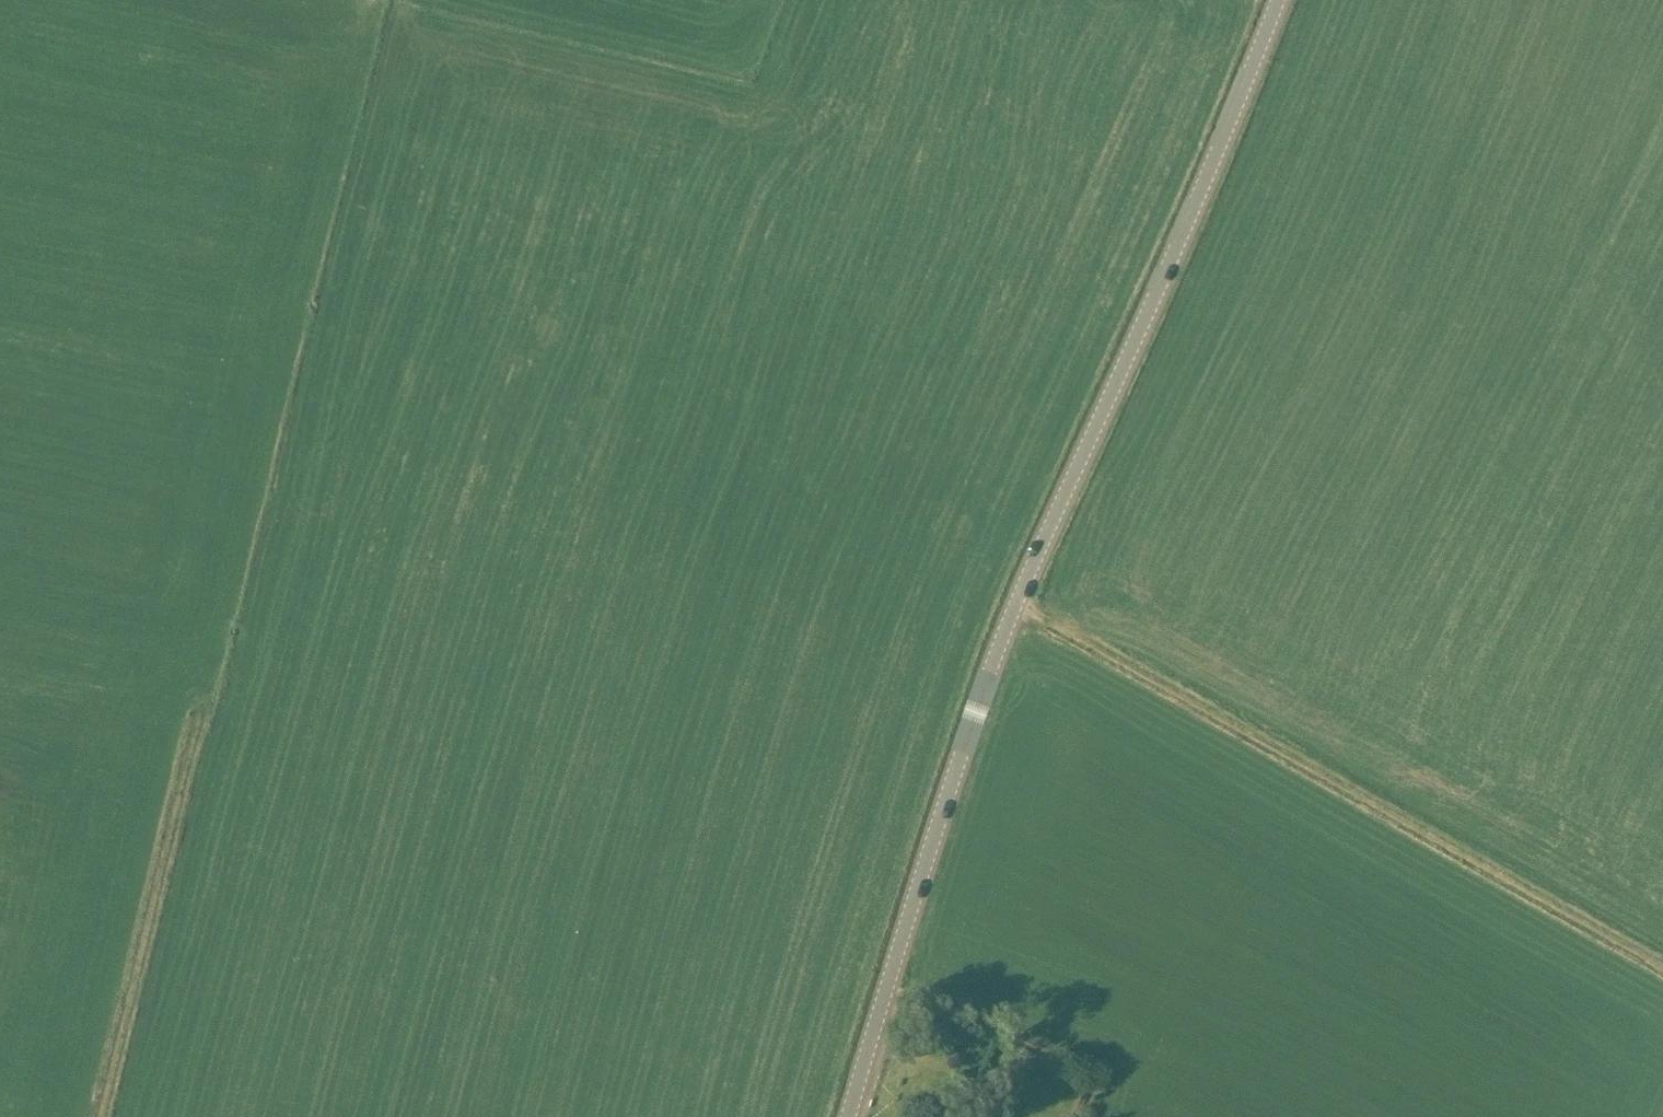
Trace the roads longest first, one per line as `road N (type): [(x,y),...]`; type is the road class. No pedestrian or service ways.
road 1 (tertiary): [(853,1116),(1031,572),(1281,0)]
road 2 (track): [(1019,604),(1662,972)]

